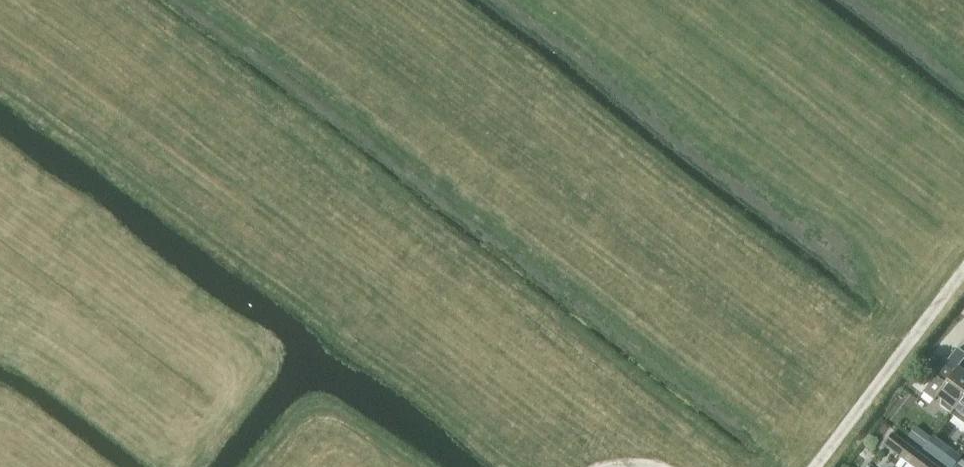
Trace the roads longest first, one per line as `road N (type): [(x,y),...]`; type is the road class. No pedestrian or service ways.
road 1 (track): [(814,466),(963,272)]

